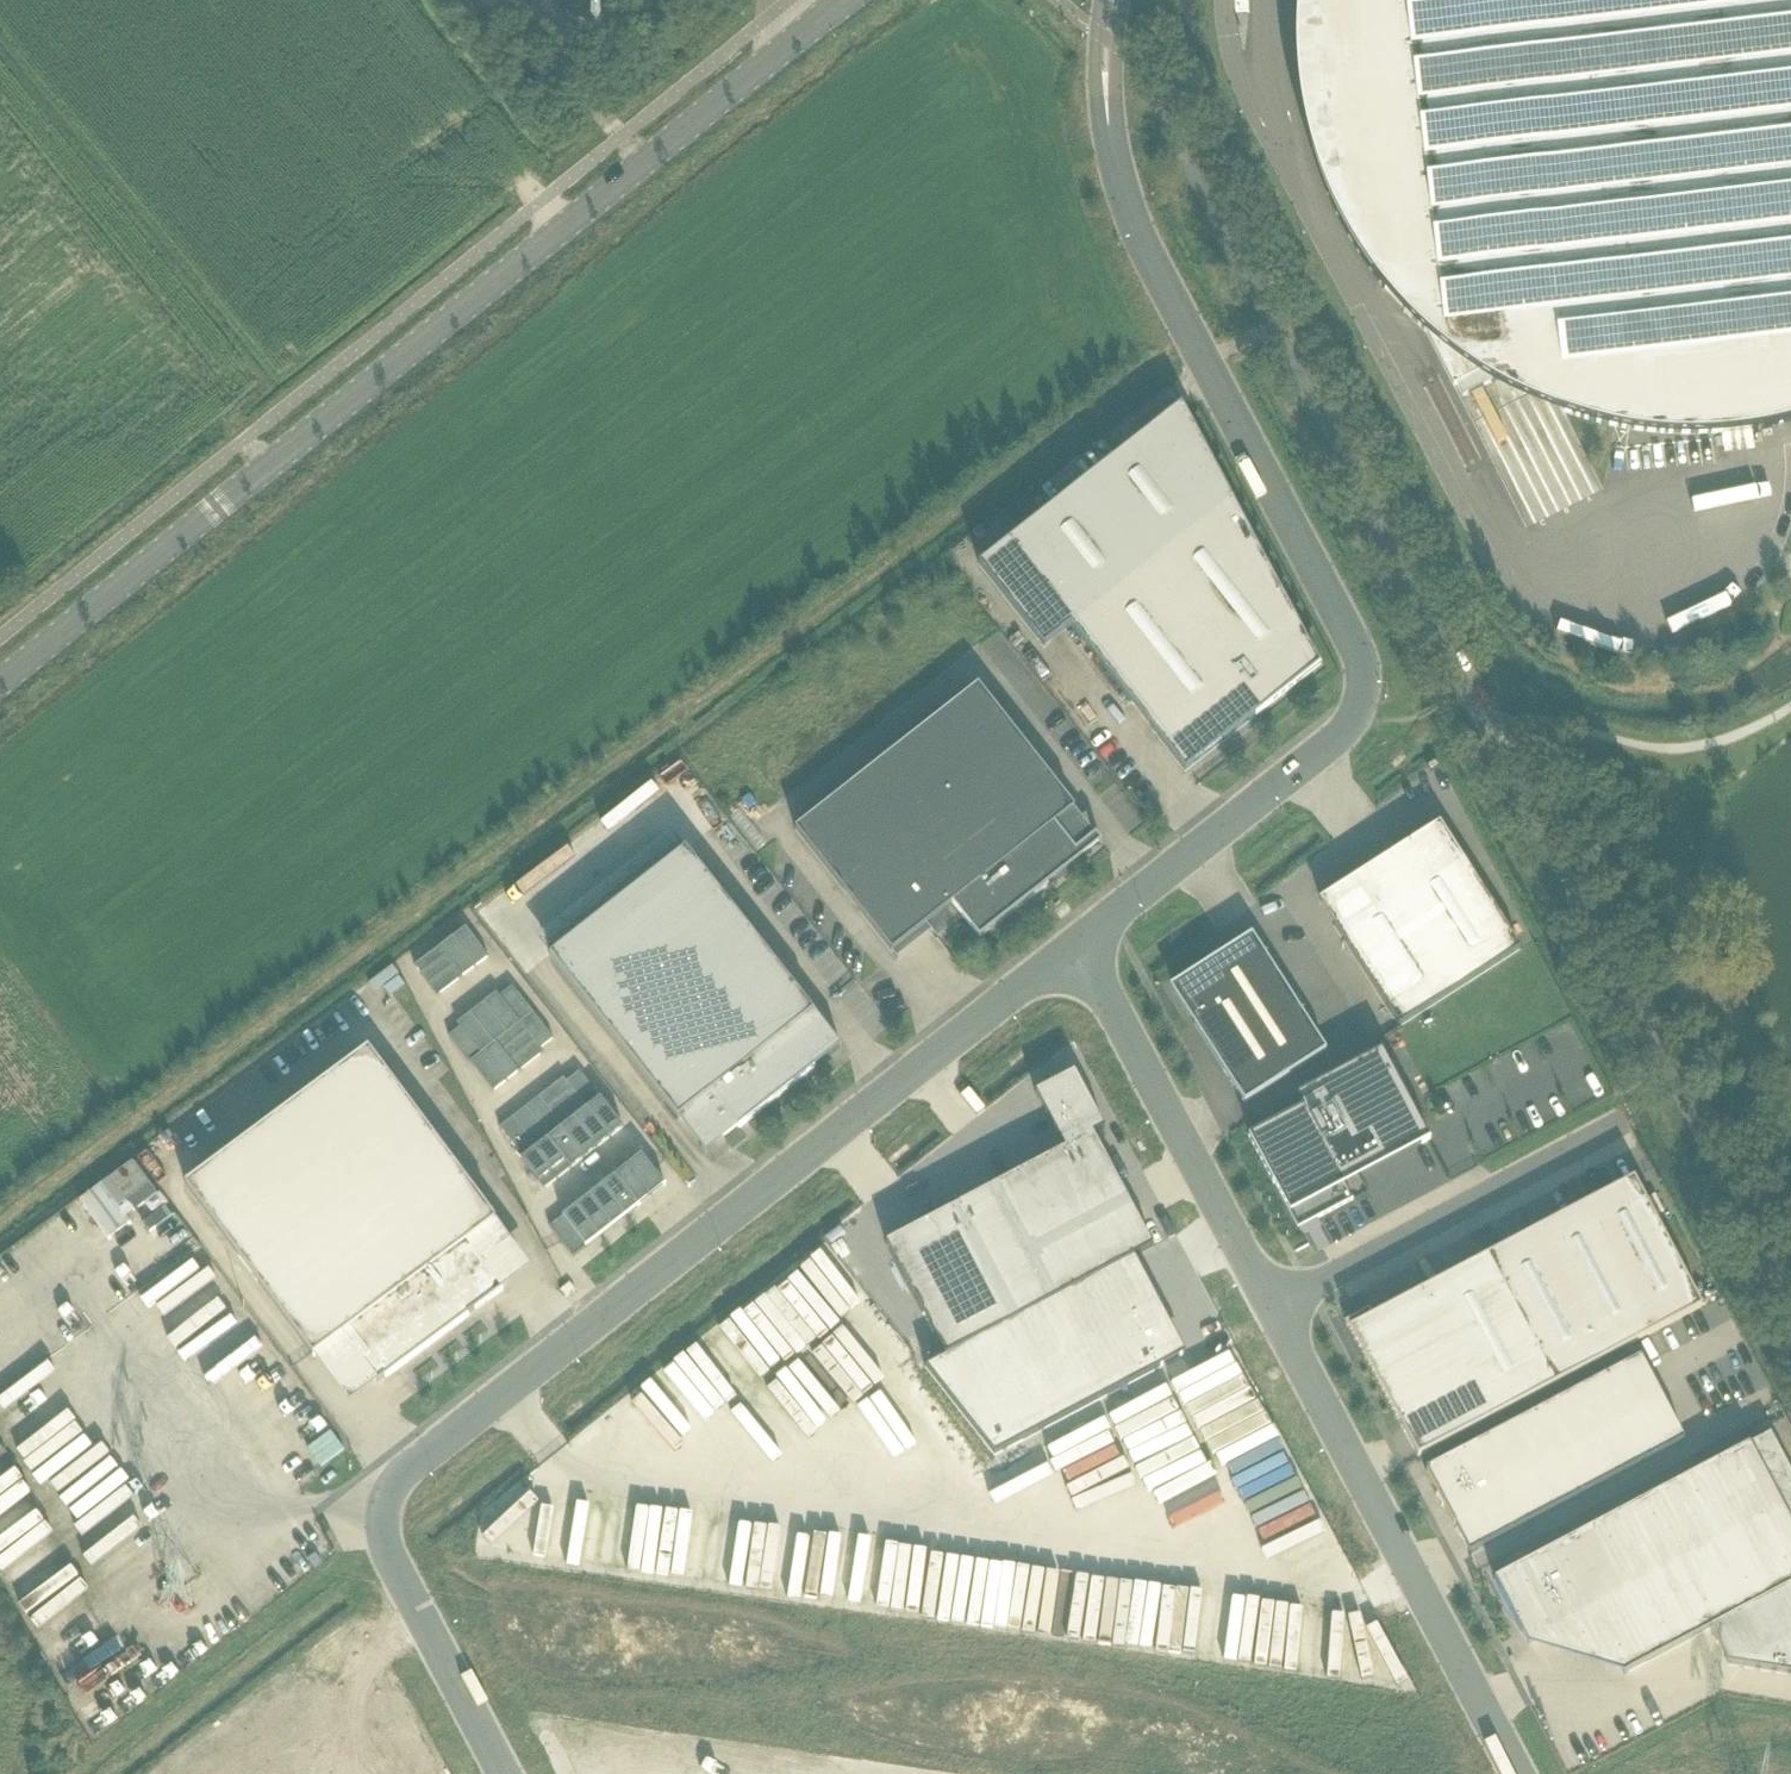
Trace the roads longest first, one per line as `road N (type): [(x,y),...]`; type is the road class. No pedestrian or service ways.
road 1 (unclassified): [(1080,949),(403,1464),(388,1535),(506,1773)]
road 2 (tertiary): [(0,686),(851,0)]
road 3 (unclassified): [(1106,110),(1121,185),(1170,299),(1334,612),(1360,679),(1330,746),(1080,949)]
road 4 (unclassified): [(1273,1309),(1519,1773)]
road 5 (unclassified): [(1080,949),(1273,1309)]
road 6 (unclassified): [(1618,1120),(1273,1309)]

